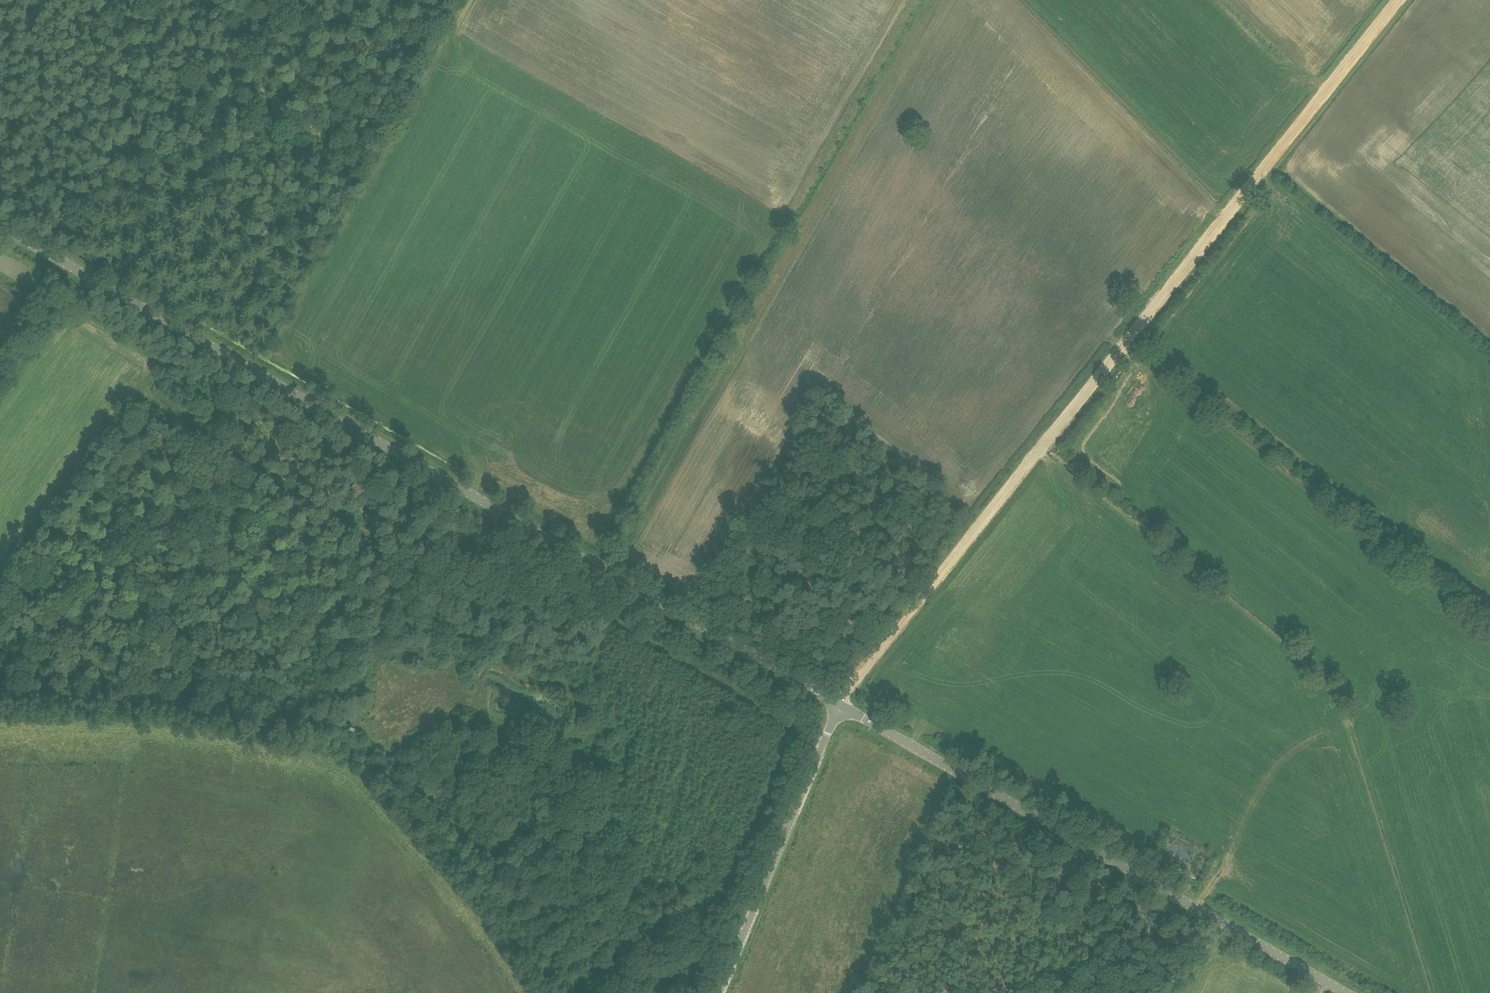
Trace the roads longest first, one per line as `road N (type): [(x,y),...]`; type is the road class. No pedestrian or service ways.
road 1 (tertiary): [(840,704),(0,226)]
road 2 (track): [(840,704),(1397,0)]
road 3 (tertiary): [(1346,992),(840,704)]
road 4 (unclassified): [(717,992),(840,704)]

